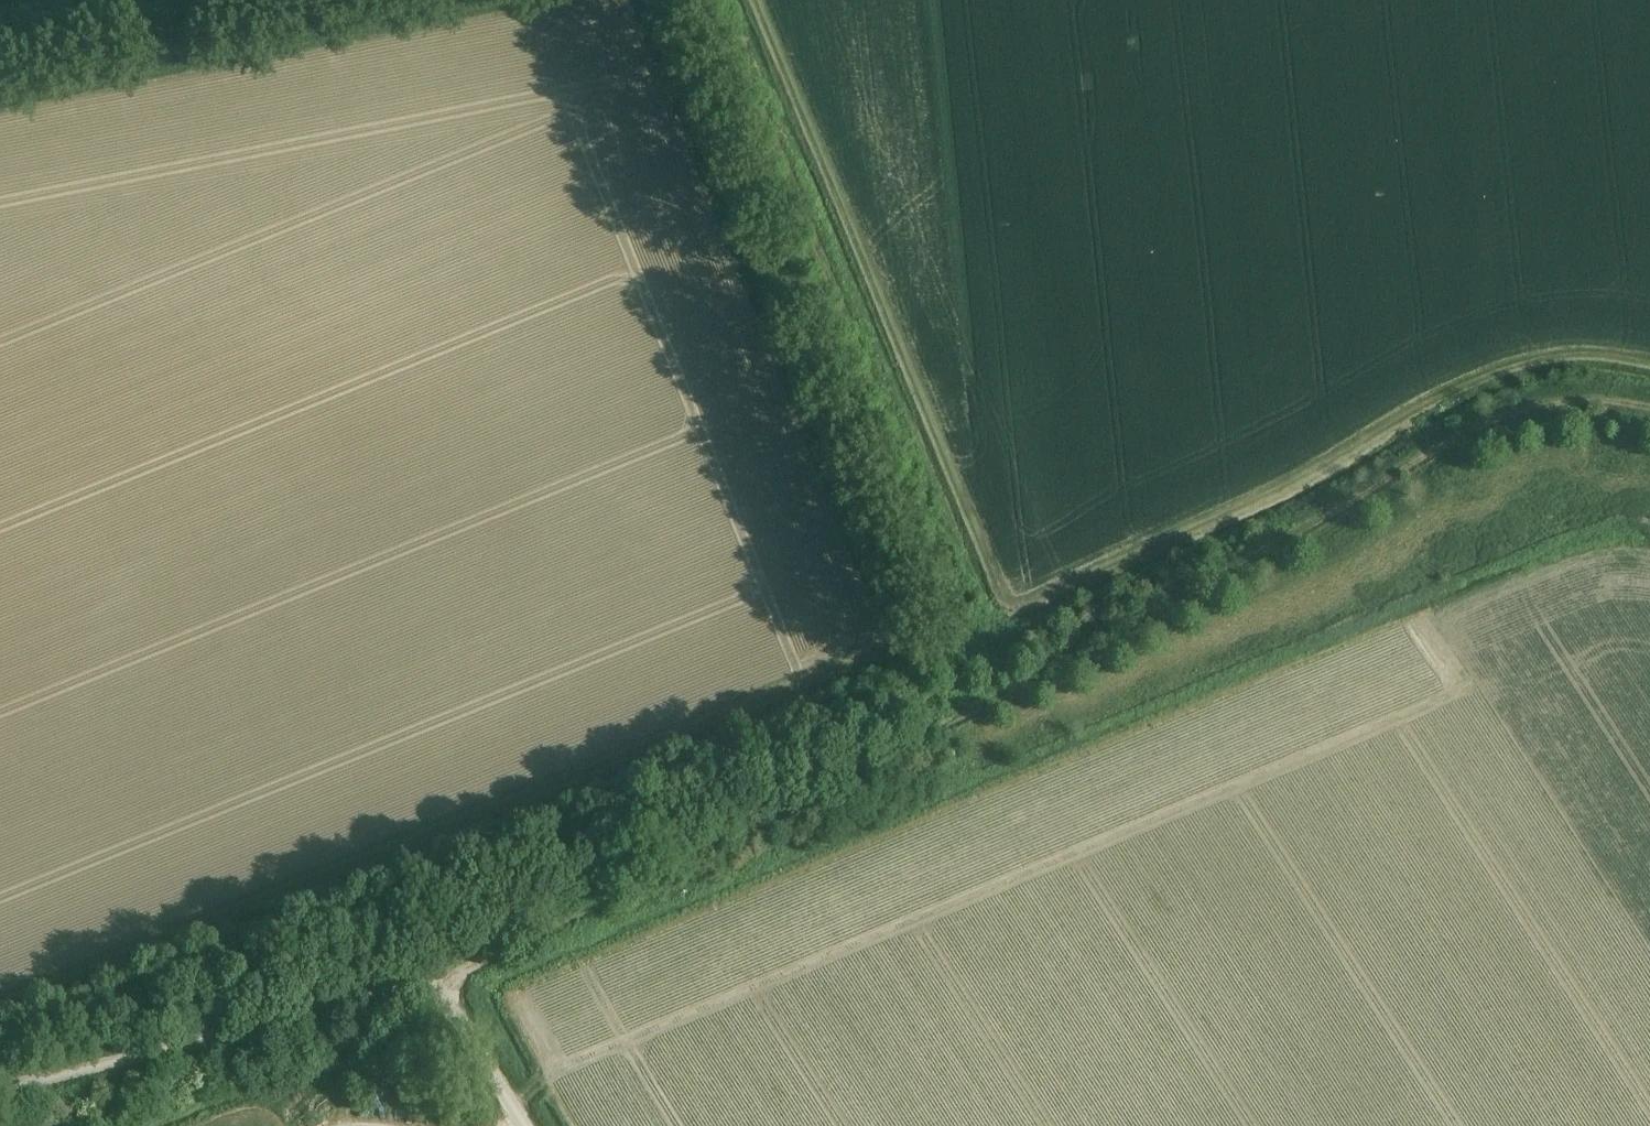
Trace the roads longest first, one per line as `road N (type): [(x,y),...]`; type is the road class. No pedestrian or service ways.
road 1 (track): [(450,997),(456,974),(783,816),(1465,431),(1545,403),(1649,407)]
road 2 (unclassified): [(526,1125),(450,997),(430,985),(0,1089)]

